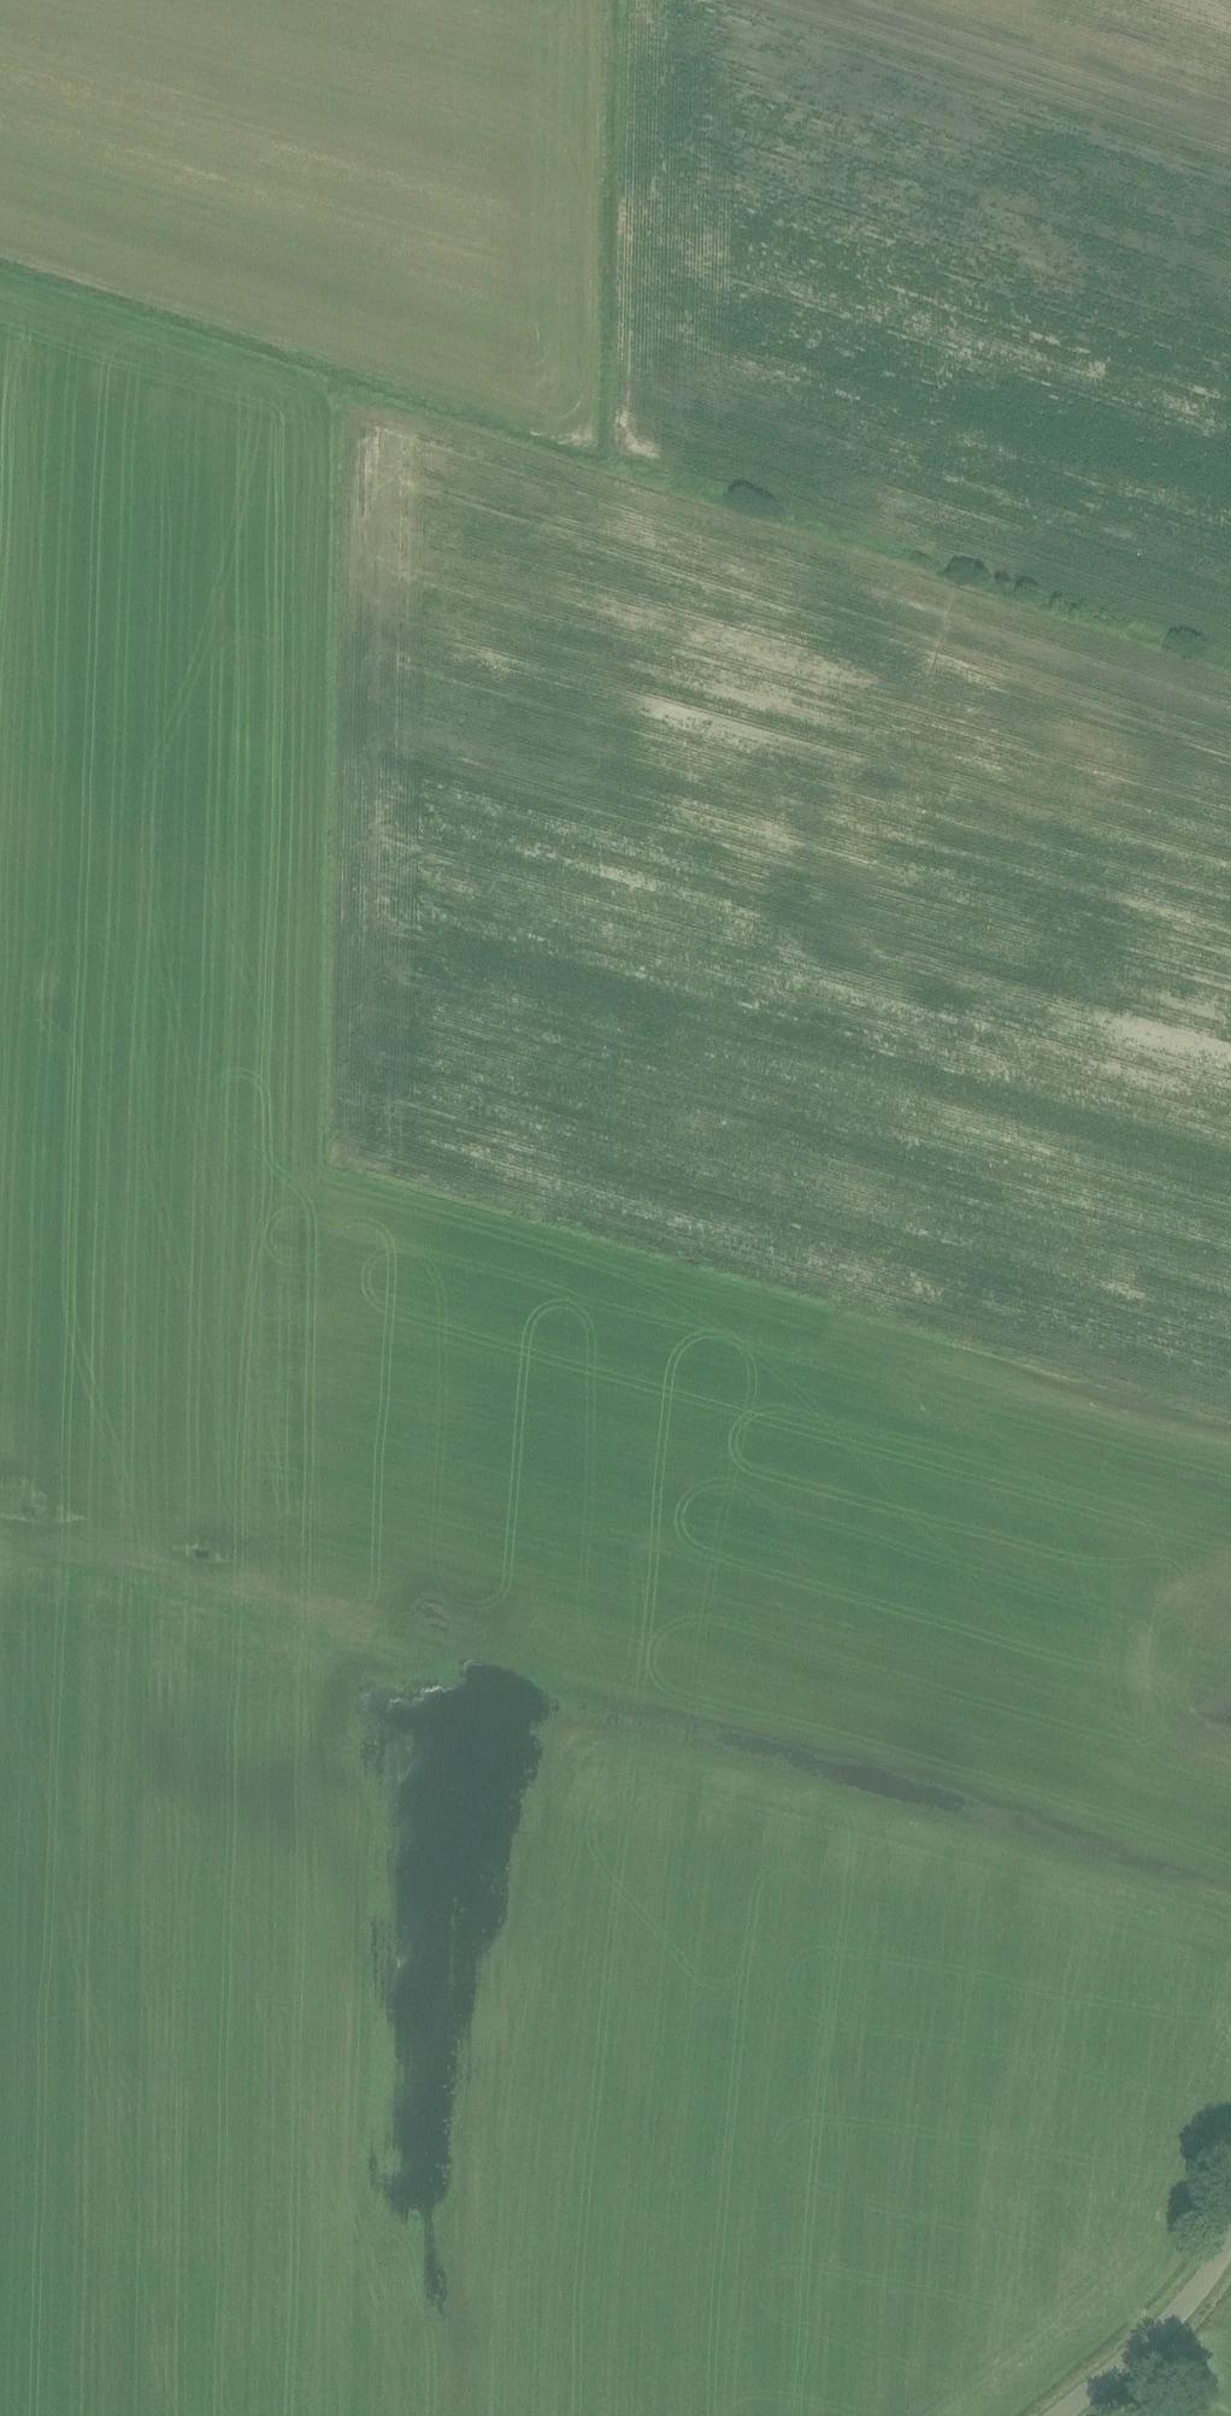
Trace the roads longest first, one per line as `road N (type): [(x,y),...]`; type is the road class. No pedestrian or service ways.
road 1 (unclassified): [(1059,2415),(1190,2308),(1230,2254)]

